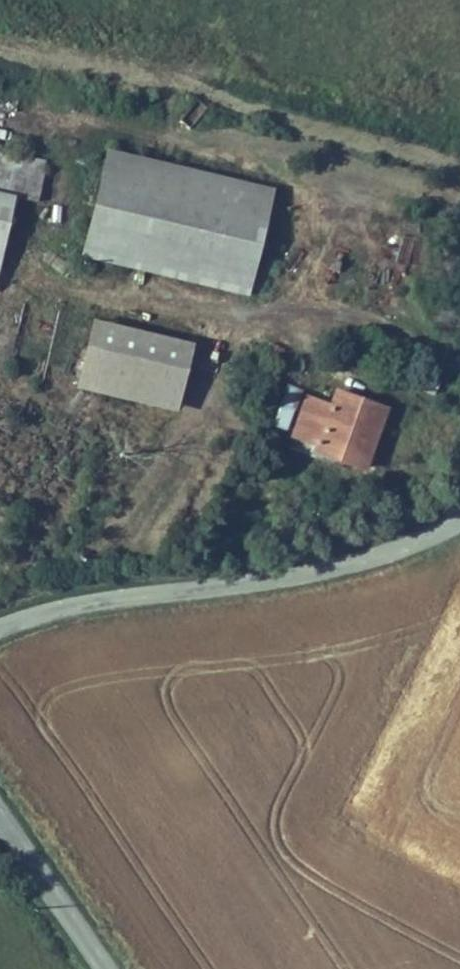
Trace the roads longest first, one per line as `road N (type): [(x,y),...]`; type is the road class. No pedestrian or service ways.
road 1 (tertiary): [(459,520),(328,569),(88,601),(0,627)]
road 2 (tertiary): [(0,815),(108,968)]

